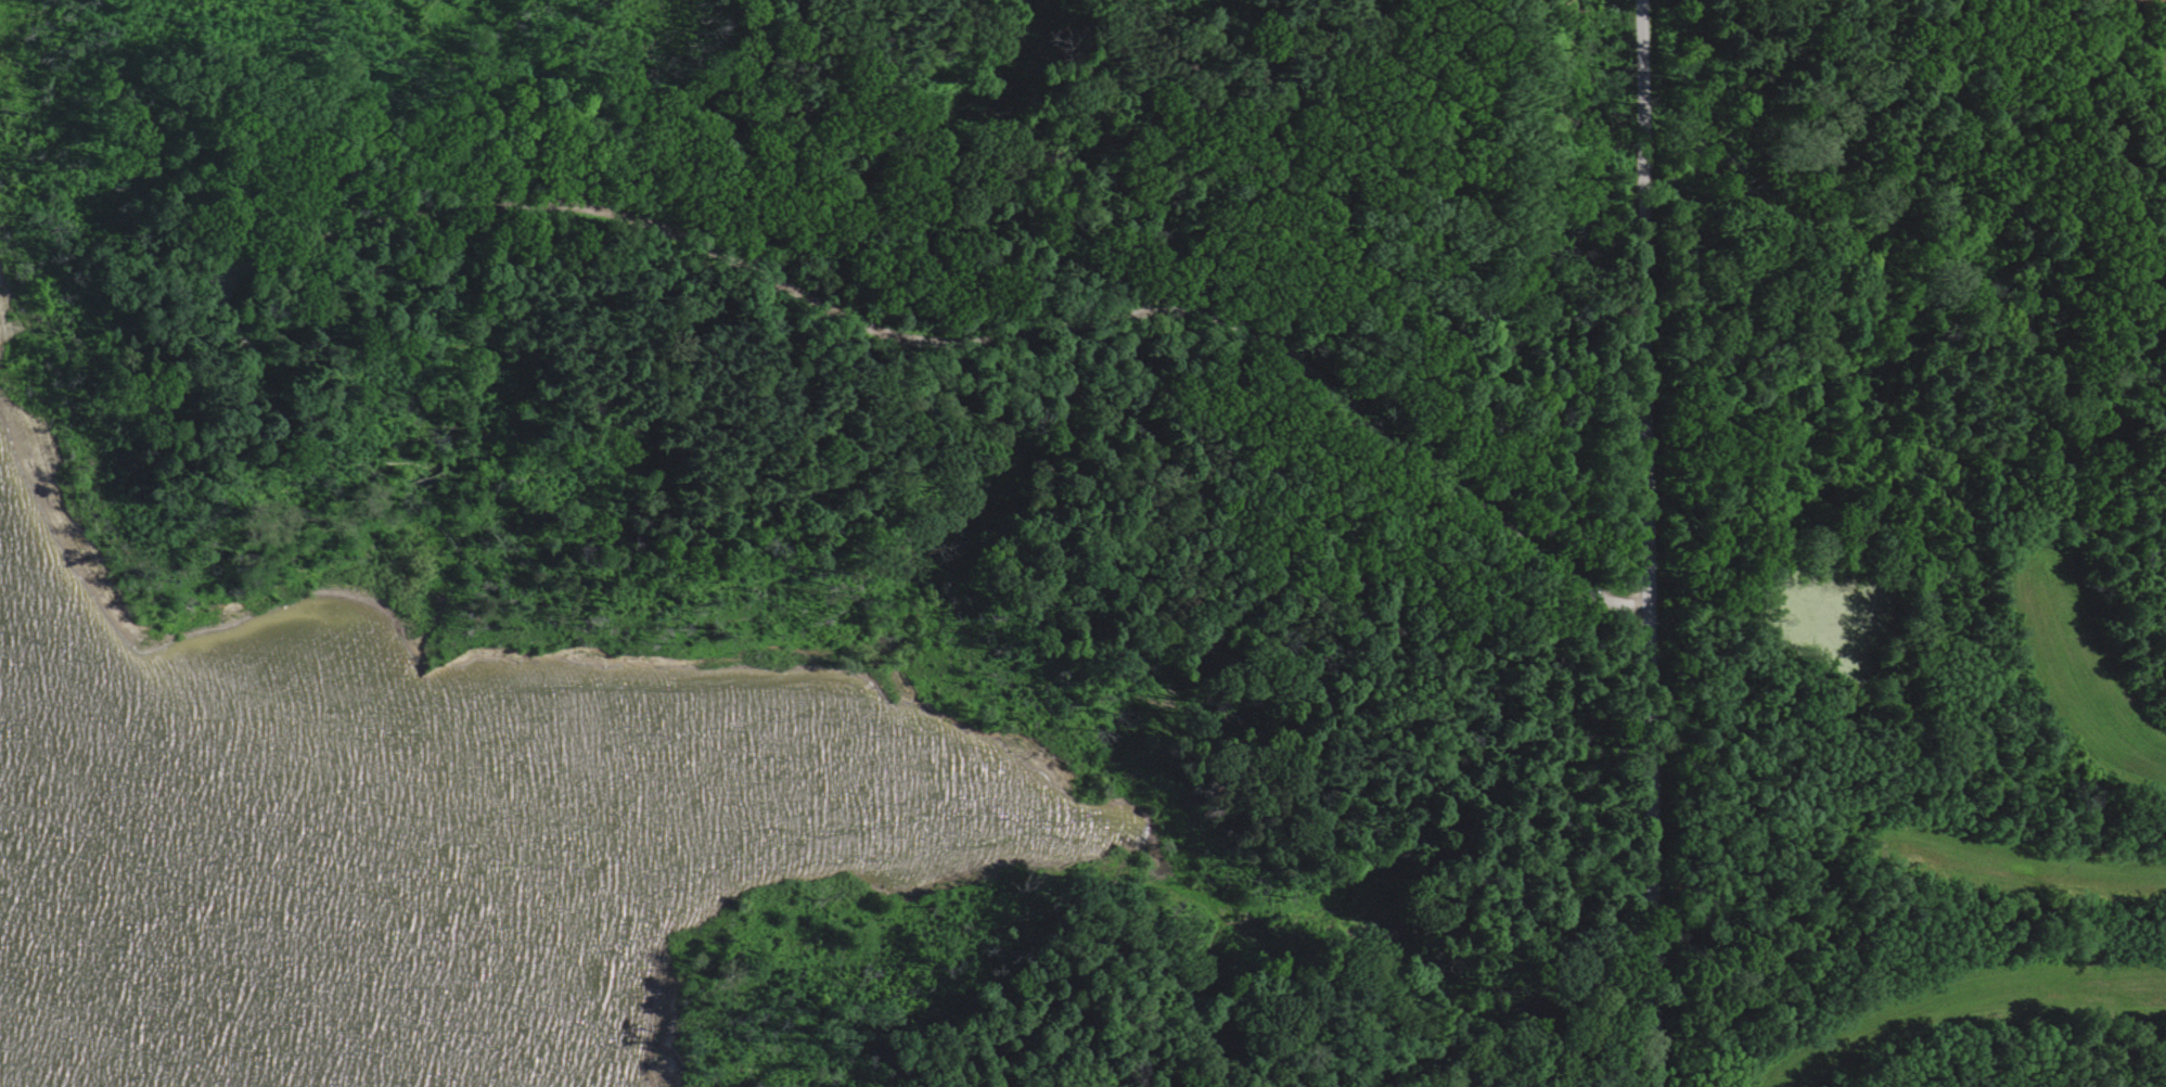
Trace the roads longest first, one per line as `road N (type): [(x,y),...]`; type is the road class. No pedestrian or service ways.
road 1 (residential): [(1650,1086),(1636,389),(1638,0)]

